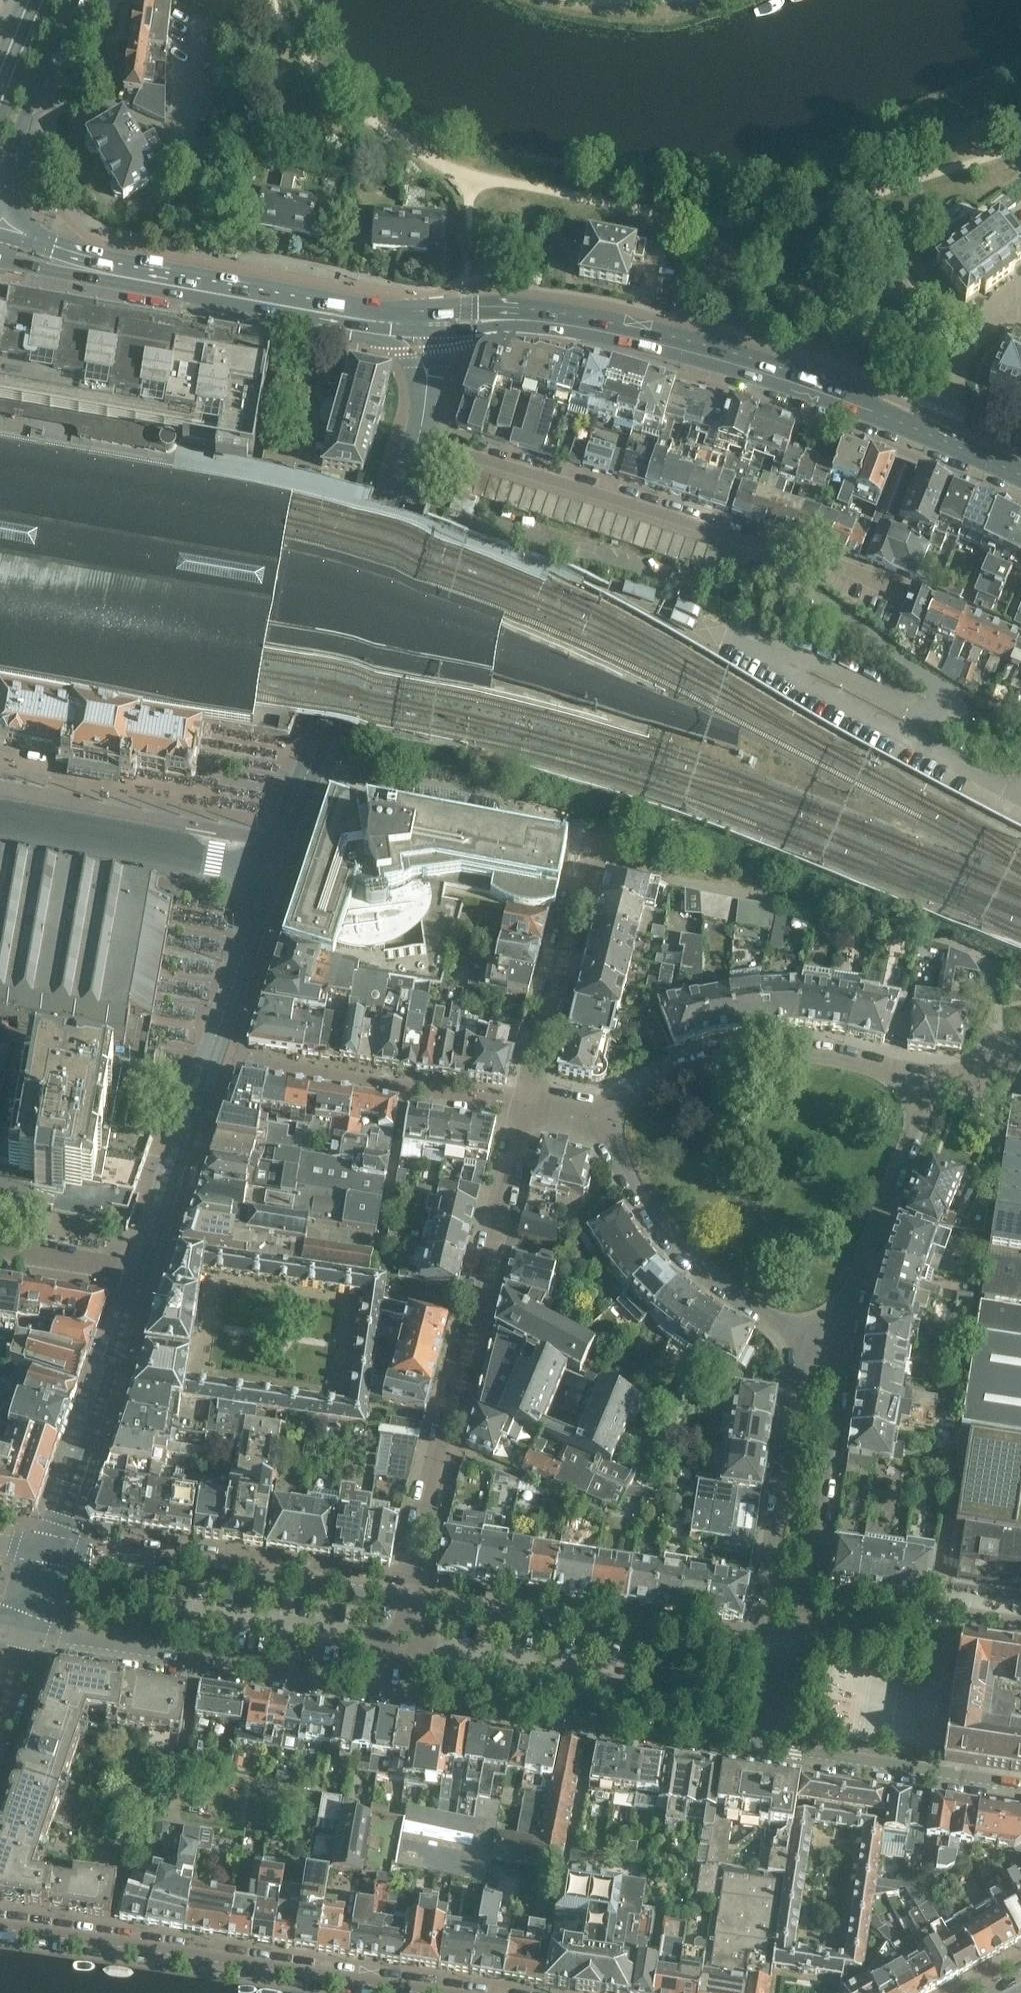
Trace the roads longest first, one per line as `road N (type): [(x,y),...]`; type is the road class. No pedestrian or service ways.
road 1 (residential): [(27,1635),(766,1749)]
road 2 (primary): [(920,430),(880,404),(676,336),(552,311),(425,310)]
road 3 (residential): [(408,1598),(518,1111)]
road 4 (primary): [(439,331),(507,326),(608,338),(920,430)]
road 5 (residential): [(439,1992),(0,1926)]
road 6 (primary): [(425,310),(377,310),(192,277),(0,233)]
road 7 (residential): [(781,1647),(736,1652),(408,1598)]
road 8 (residential): [(408,1598),(45,1548)]
road 9 (residential): [(934,1085),(876,1066),(787,1054),(727,1061),(647,1086),(614,1116)]
road 10 (residential): [(614,1116),(638,1194),(691,1260),(750,1306),(837,1344)]
road 11 (residential): [(738,533),(418,442)]
road 12 (primary): [(0,261),(303,315)]
road 13 (residential): [(829,1368),(802,1386),(768,1582),(781,1647)]
road 14 (residential): [(781,1647),(813,1573),(838,1391),(829,1368)]
road 15 (residential): [(45,1548),(133,1277)]
road 16 (residential): [(837,1344),(934,1085)]
road 17 (residential): [(518,1111),(582,851)]
road 18 (residential): [(766,1749),(1020,1786)]
road 19 (residential): [(1020,1626),(940,1617),(781,1647)]
road 20 (secondary): [(0,213),(25,115),(72,0)]
road 21 (residential): [(738,533),(902,583)]
road 22 (residential): [(406,1092),(255,1065)]
road 23 (primary): [(303,315),(439,331)]
road 24 (residential): [(0,1257),(133,1277)]

